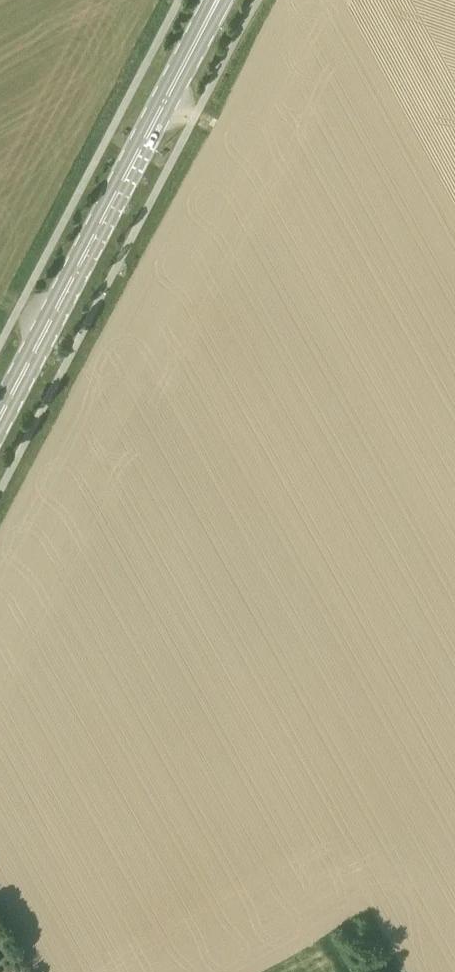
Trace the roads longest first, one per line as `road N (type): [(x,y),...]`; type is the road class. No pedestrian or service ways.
road 1 (primary): [(0,416),(212,12)]

